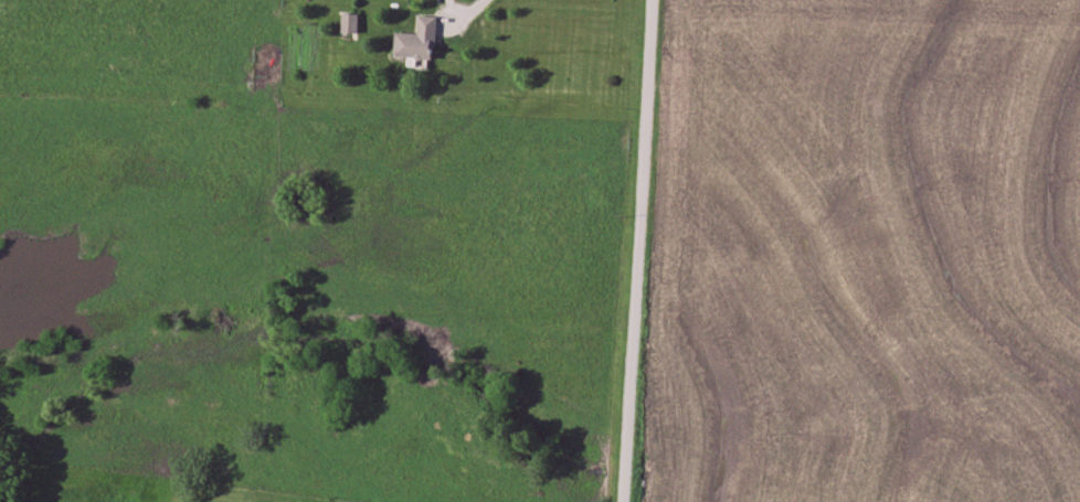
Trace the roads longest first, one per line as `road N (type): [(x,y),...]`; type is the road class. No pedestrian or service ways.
road 1 (residential): [(623,501),(656,0)]

